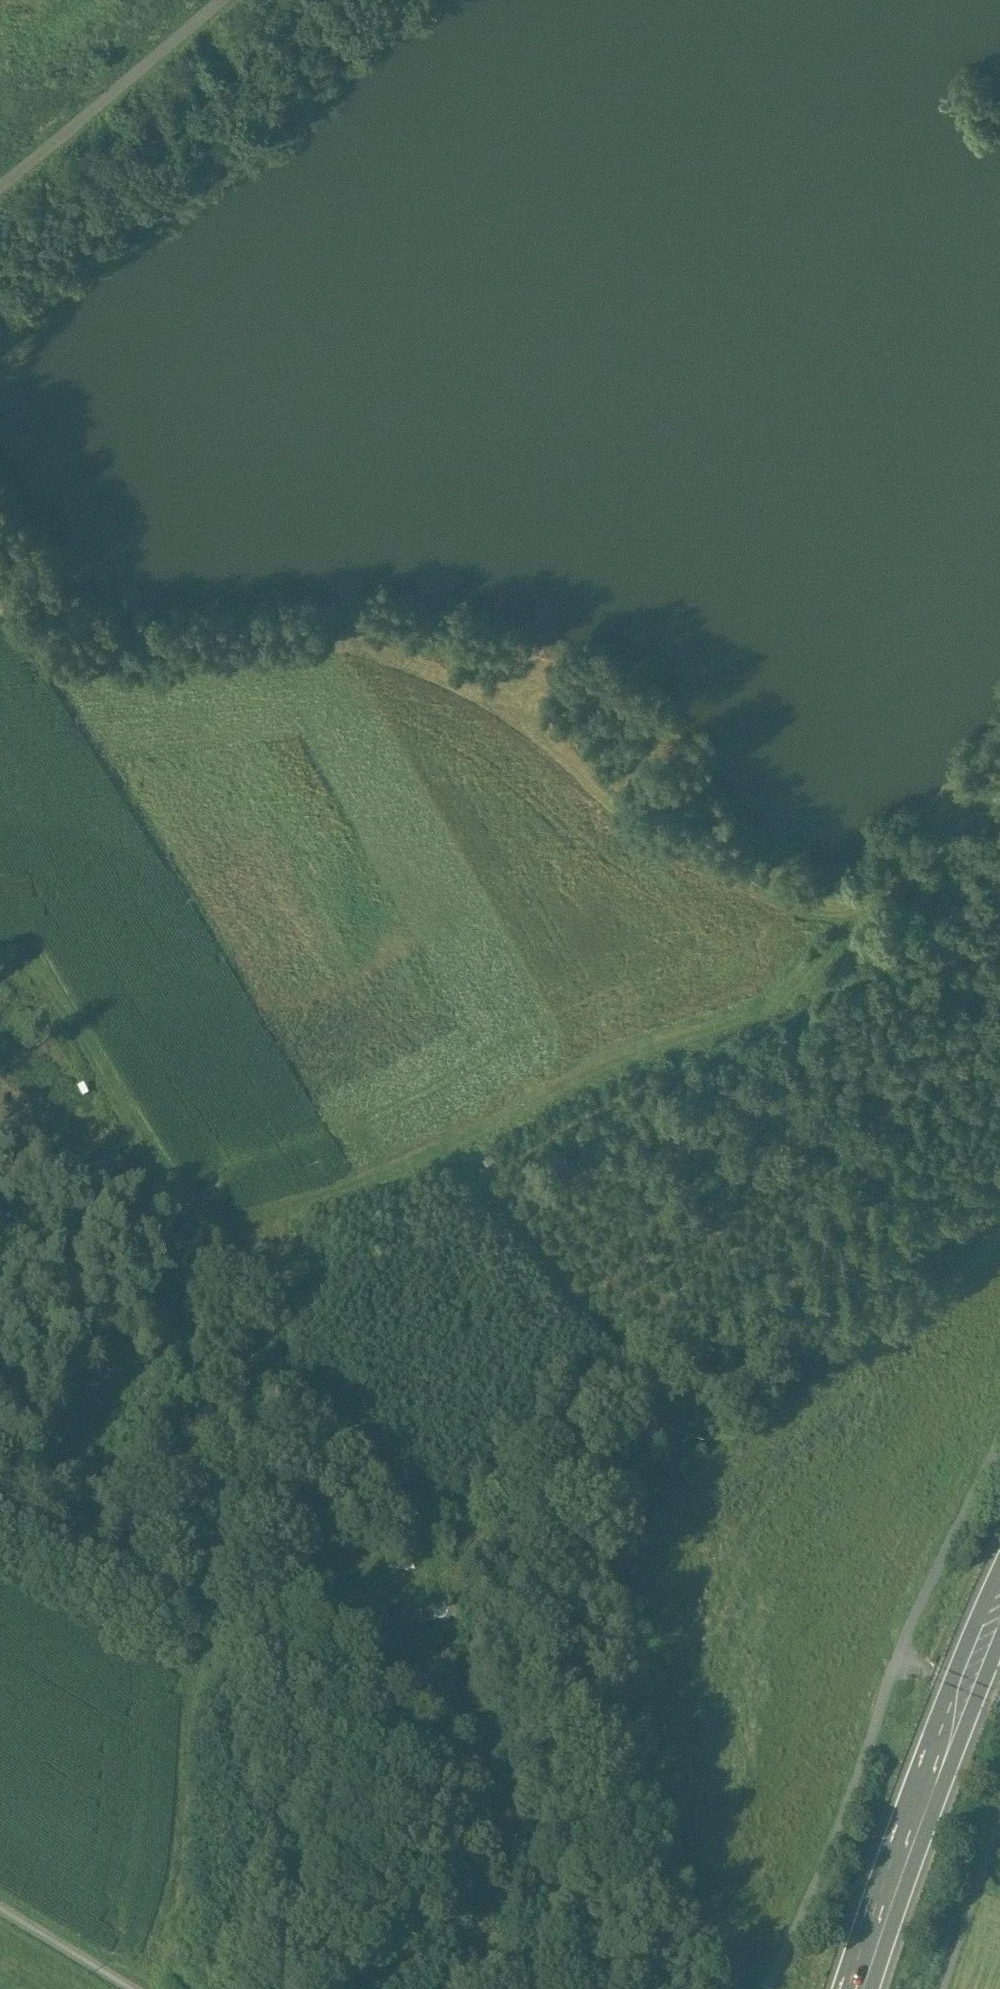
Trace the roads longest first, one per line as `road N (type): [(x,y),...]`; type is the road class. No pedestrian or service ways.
road 1 (track): [(189,1988),(170,1920),(185,1872),(193,1785),(189,1451),(260,1344),(287,1331)]
road 2 (primary): [(999,1606),(860,1988)]
road 3 (unclassified): [(0,184),(222,0)]
road 4 (unclassified): [(137,1988),(0,1907)]

